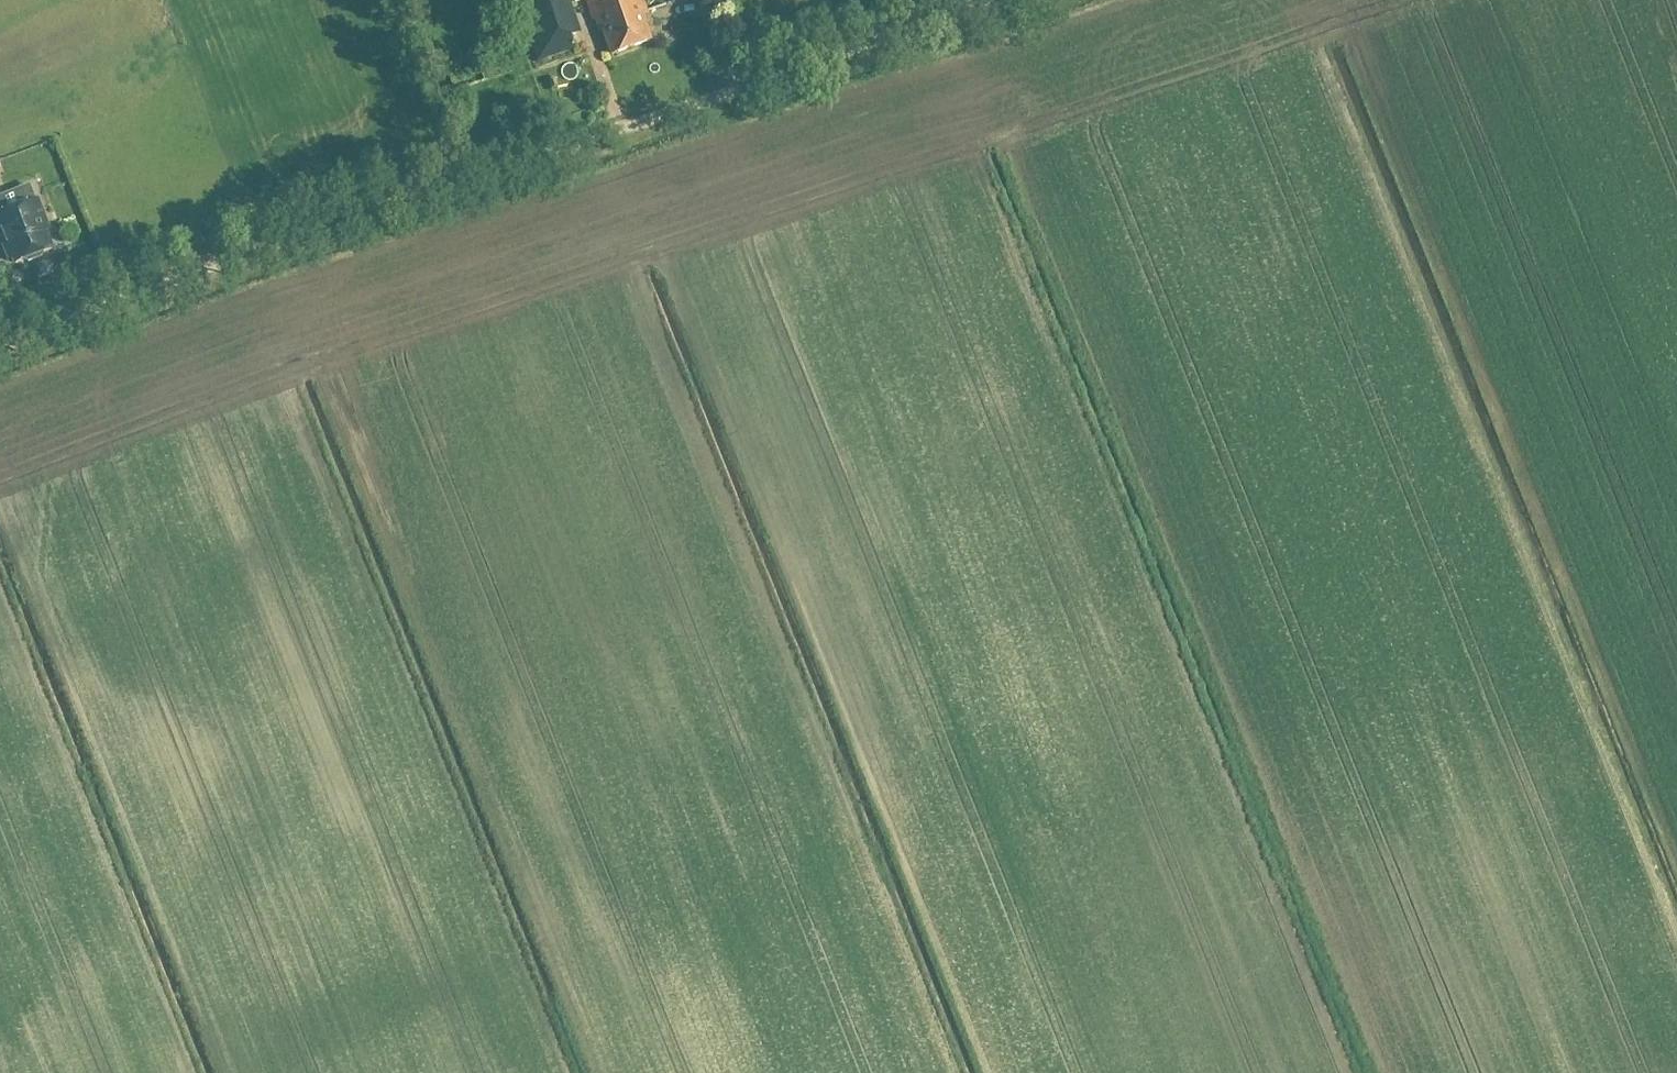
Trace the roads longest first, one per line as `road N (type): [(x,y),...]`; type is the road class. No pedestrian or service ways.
road 1 (track): [(0,347),(1001,0)]

